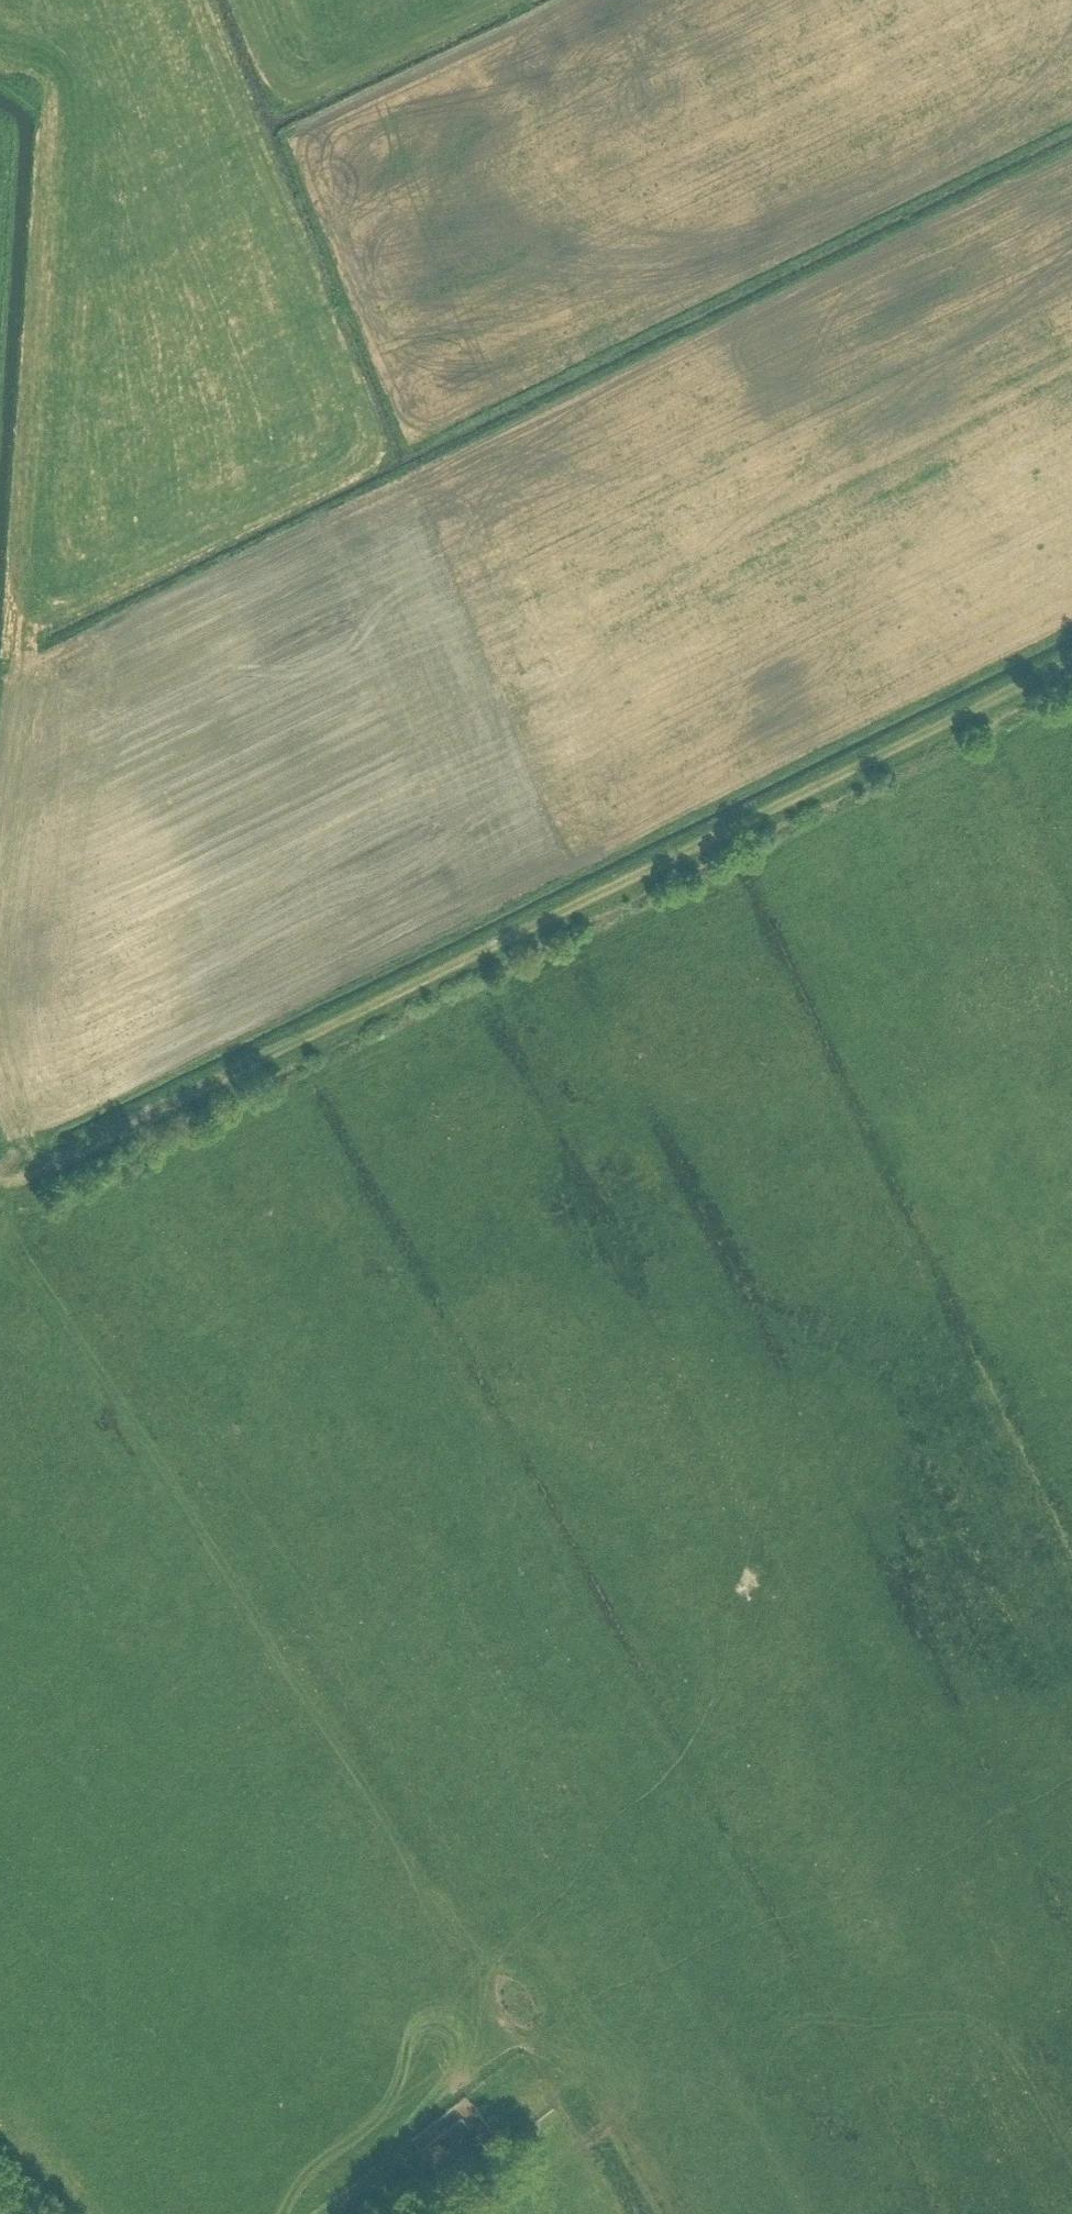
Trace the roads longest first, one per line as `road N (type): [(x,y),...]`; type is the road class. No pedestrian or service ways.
road 1 (track): [(0,1178),(30,1174),(1071,661)]

